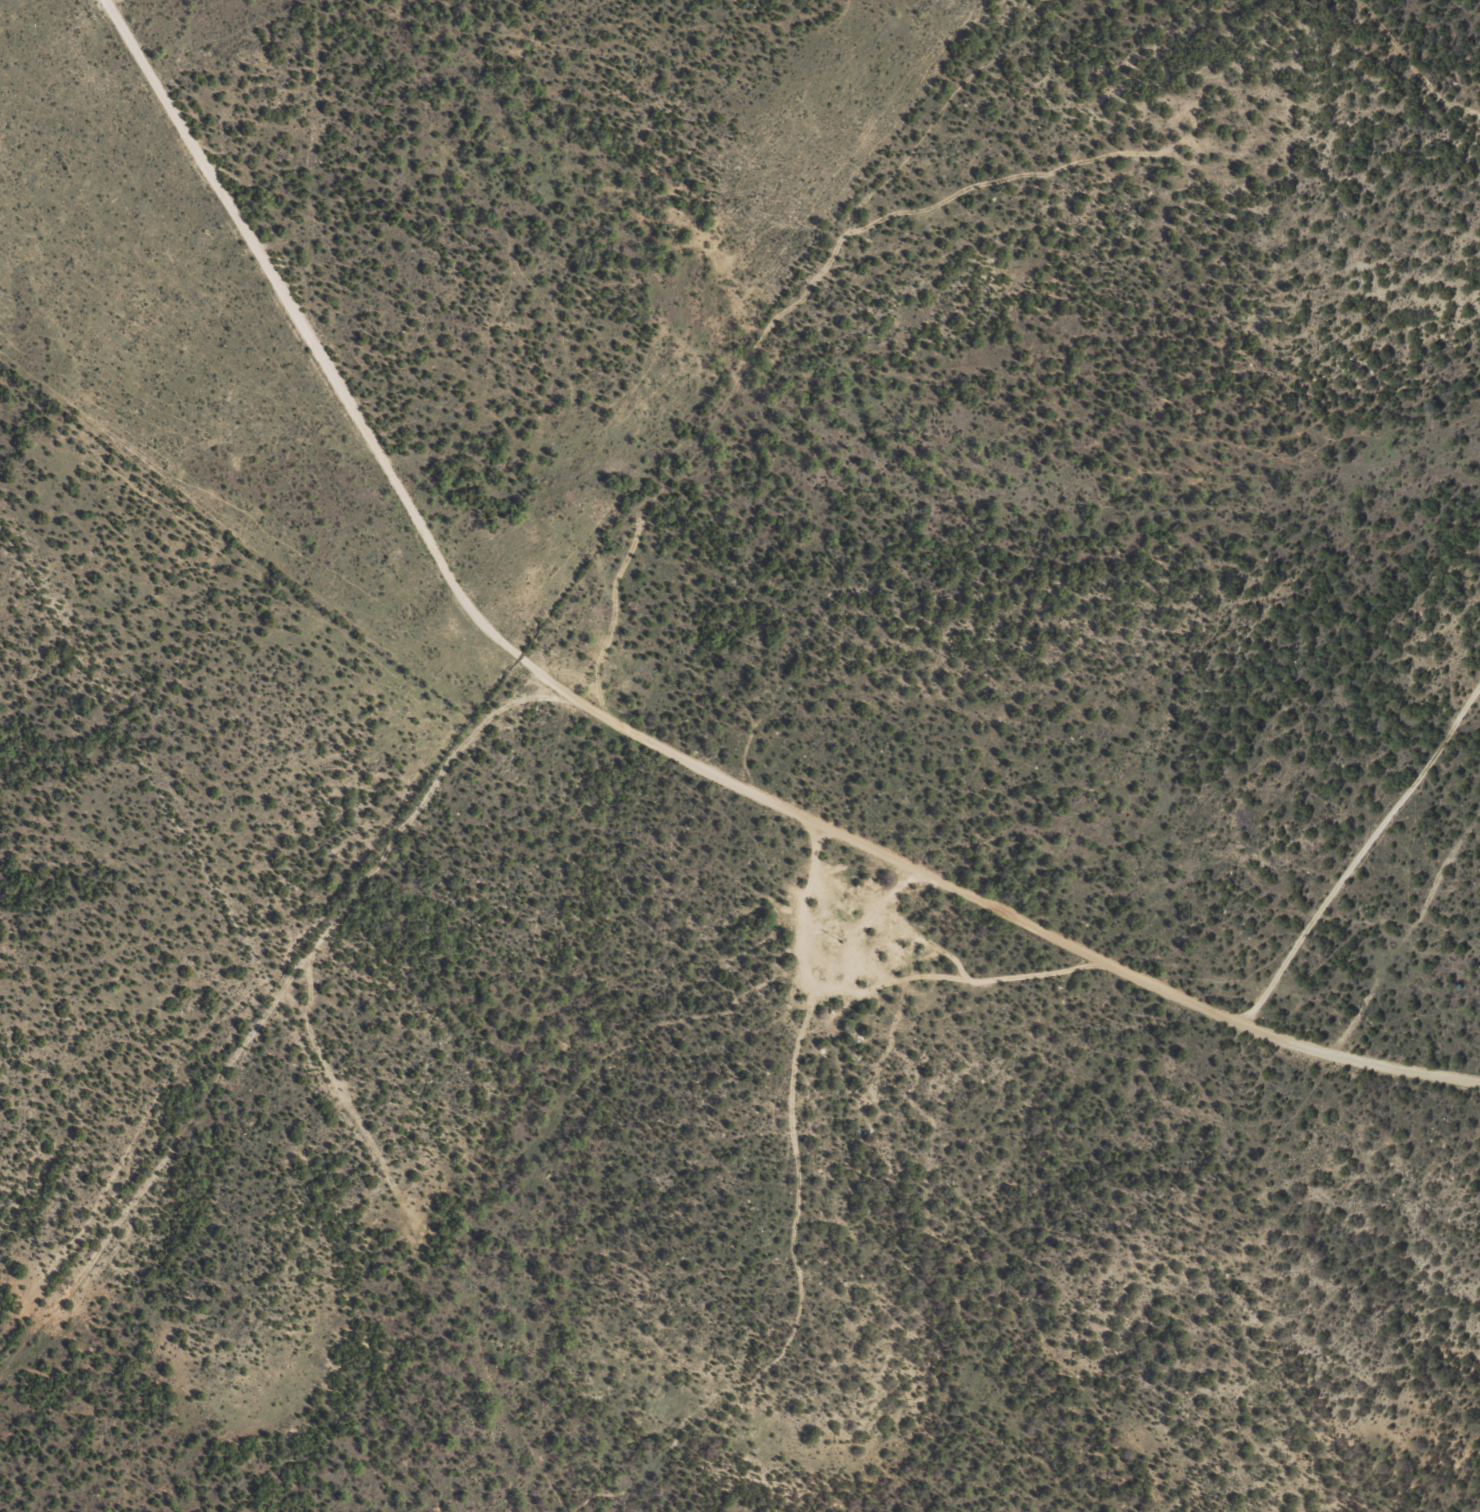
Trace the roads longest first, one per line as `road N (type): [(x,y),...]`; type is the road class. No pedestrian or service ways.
road 1 (residential): [(1479,1133),(1275,1087),(974,966),(562,715),(432,553),(101,0)]
road 2 (residential): [(0,1455),(562,715)]
road 3 (residential): [(1275,1087),(1479,784)]

